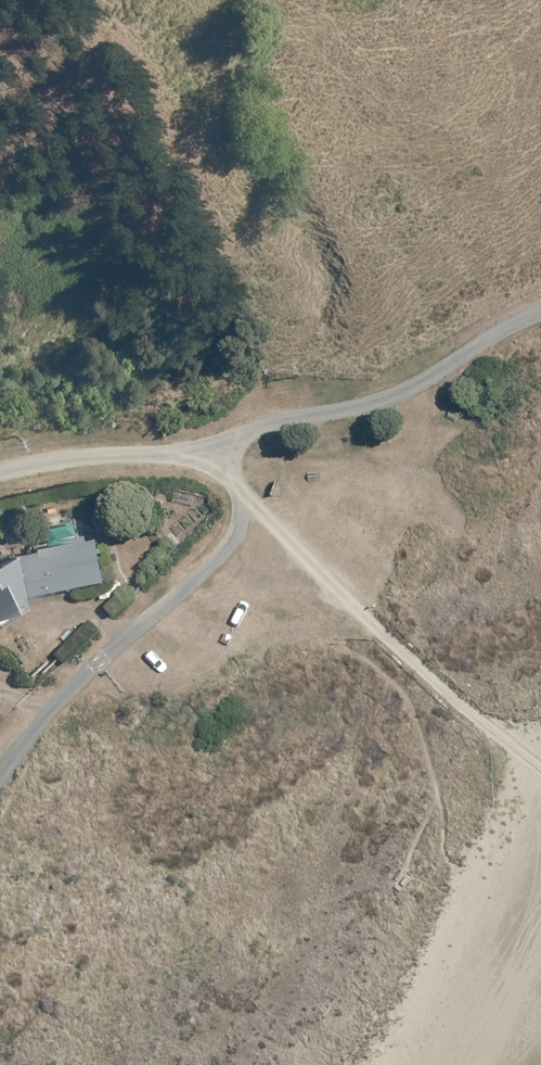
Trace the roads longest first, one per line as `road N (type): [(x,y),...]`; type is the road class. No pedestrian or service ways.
road 1 (unclassified): [(216,448),(249,493),(240,532),(61,699),(0,779)]
road 2 (track): [(540,771),(249,493)]
road 3 (unclassified): [(216,448),(386,398),(540,313)]
road 4 (unclassified): [(0,474),(216,448)]

